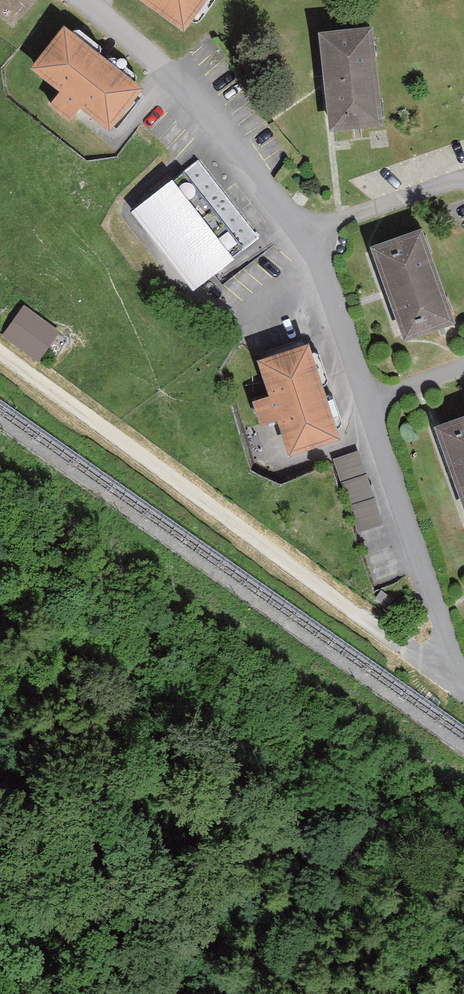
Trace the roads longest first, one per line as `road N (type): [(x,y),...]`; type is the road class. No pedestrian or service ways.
road 1 (residential): [(463,674),(304,230),(159,70),(75,0)]
road 2 (track): [(0,346),(463,682)]

